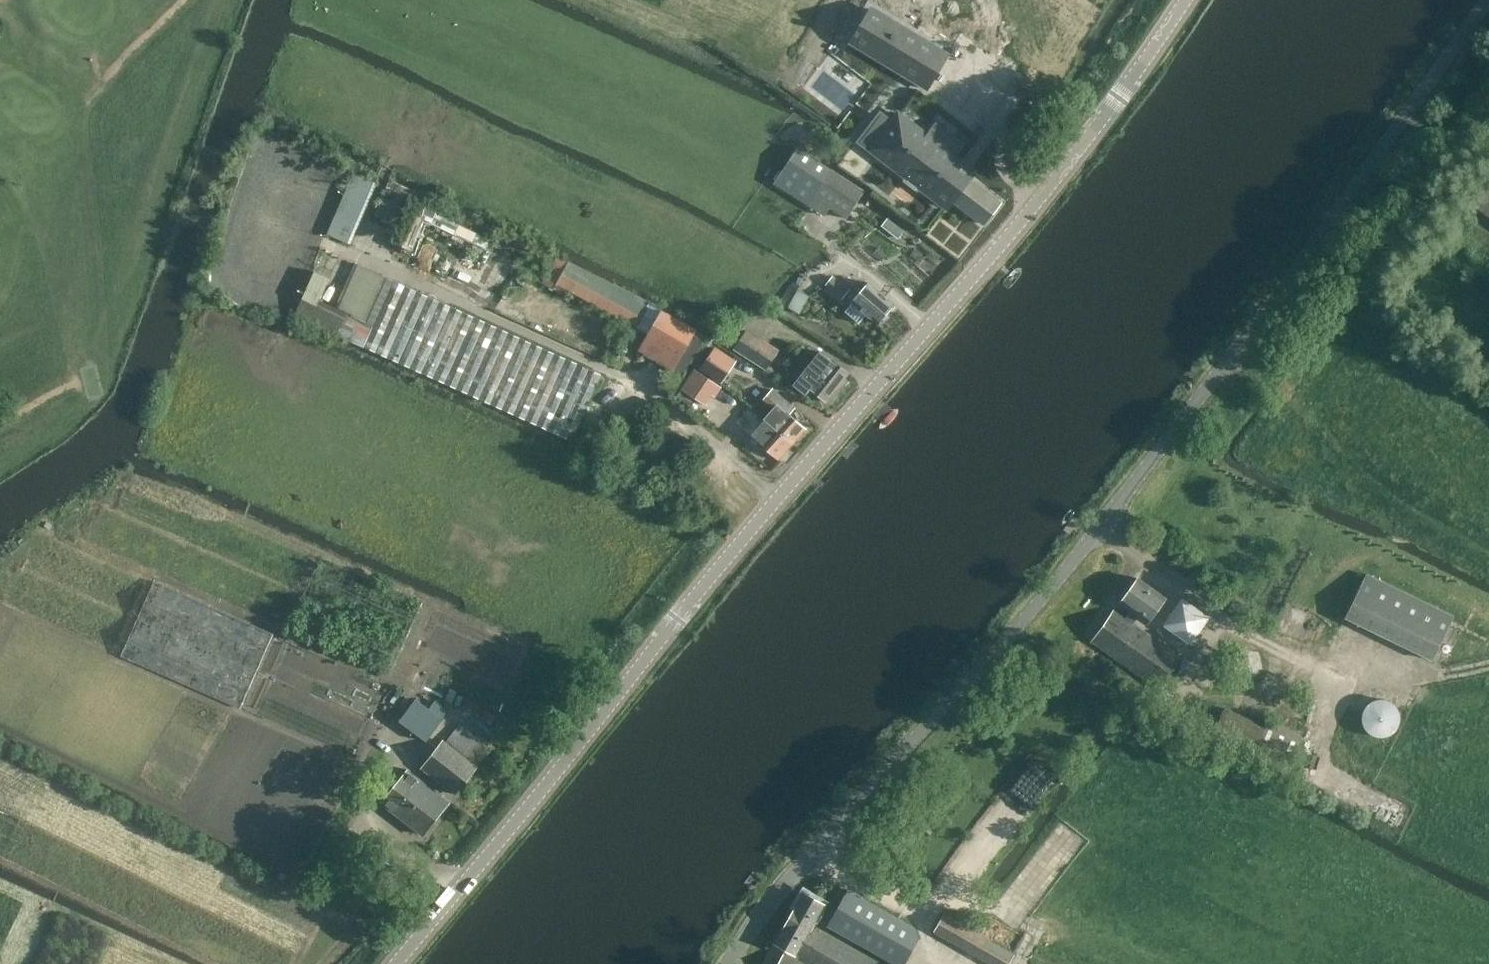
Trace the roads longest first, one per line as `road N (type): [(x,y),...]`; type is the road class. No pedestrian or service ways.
road 1 (tertiary): [(400,963),(1071,167),(1193,0)]
road 2 (unclassified): [(728,963),(1123,487),(1367,180),(1488,6)]
road 3 (track): [(1233,348),(1368,465),(1488,546)]

